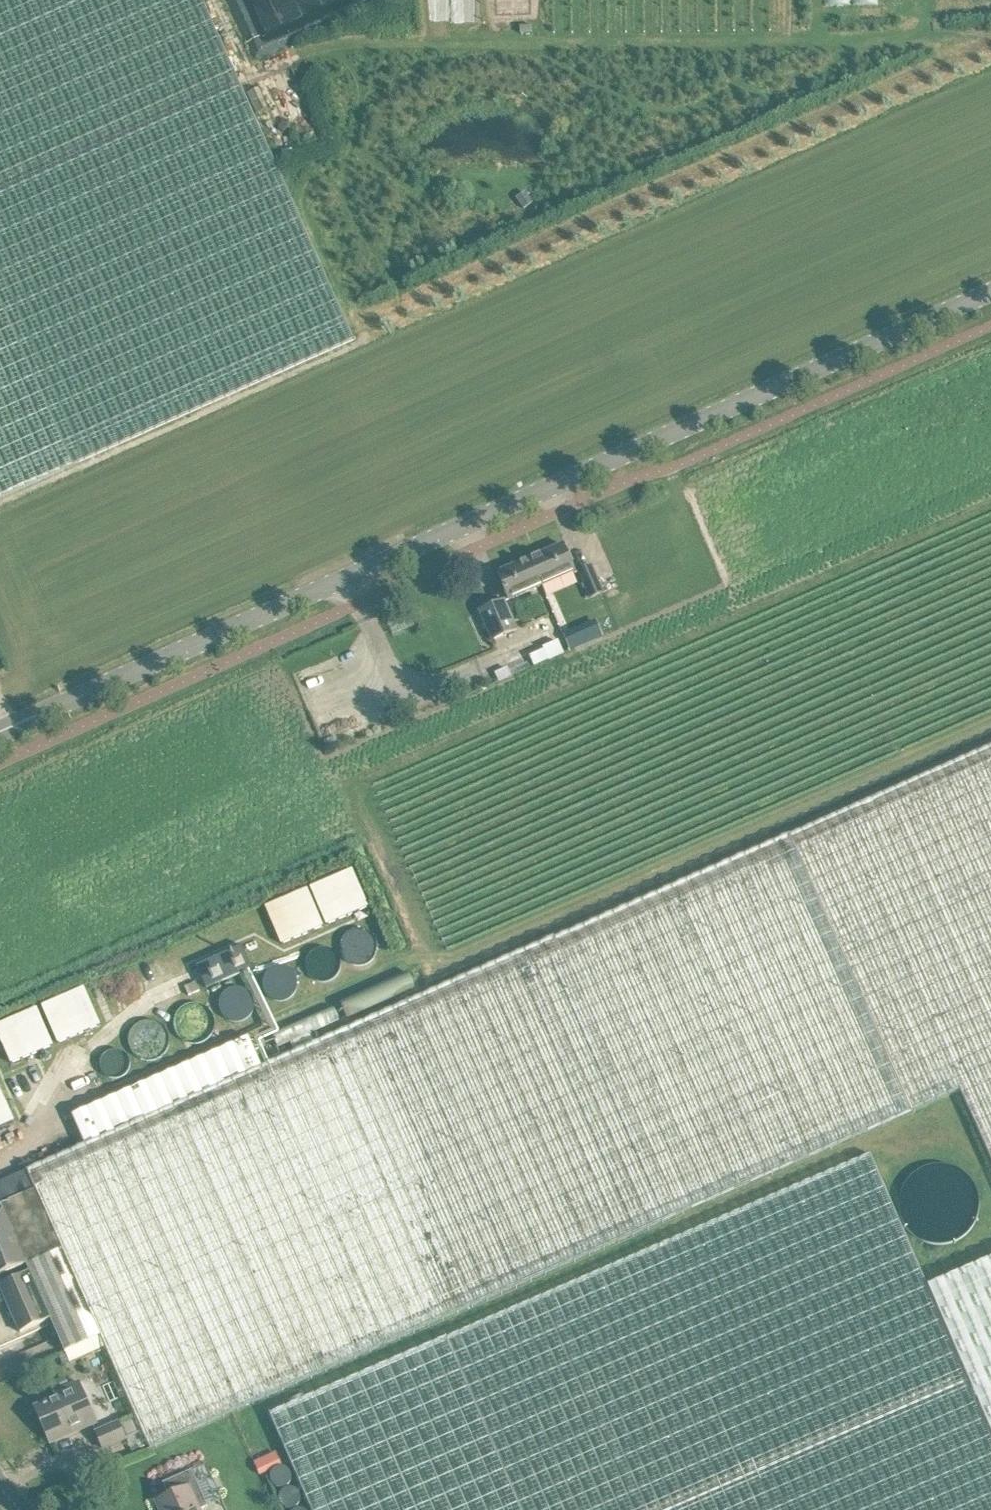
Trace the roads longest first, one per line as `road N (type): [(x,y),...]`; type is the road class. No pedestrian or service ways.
road 1 (unclassified): [(0,731),(990,292)]

